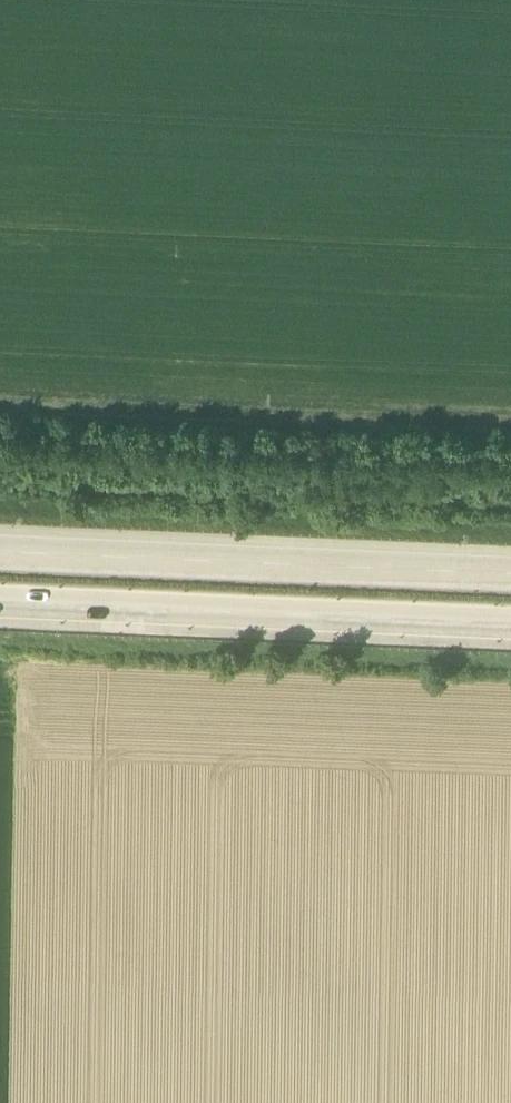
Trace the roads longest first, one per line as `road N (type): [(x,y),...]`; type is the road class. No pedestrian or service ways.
road 1 (motorway): [(0,601),(510,626)]
road 2 (motorway): [(510,568),(0,546)]

